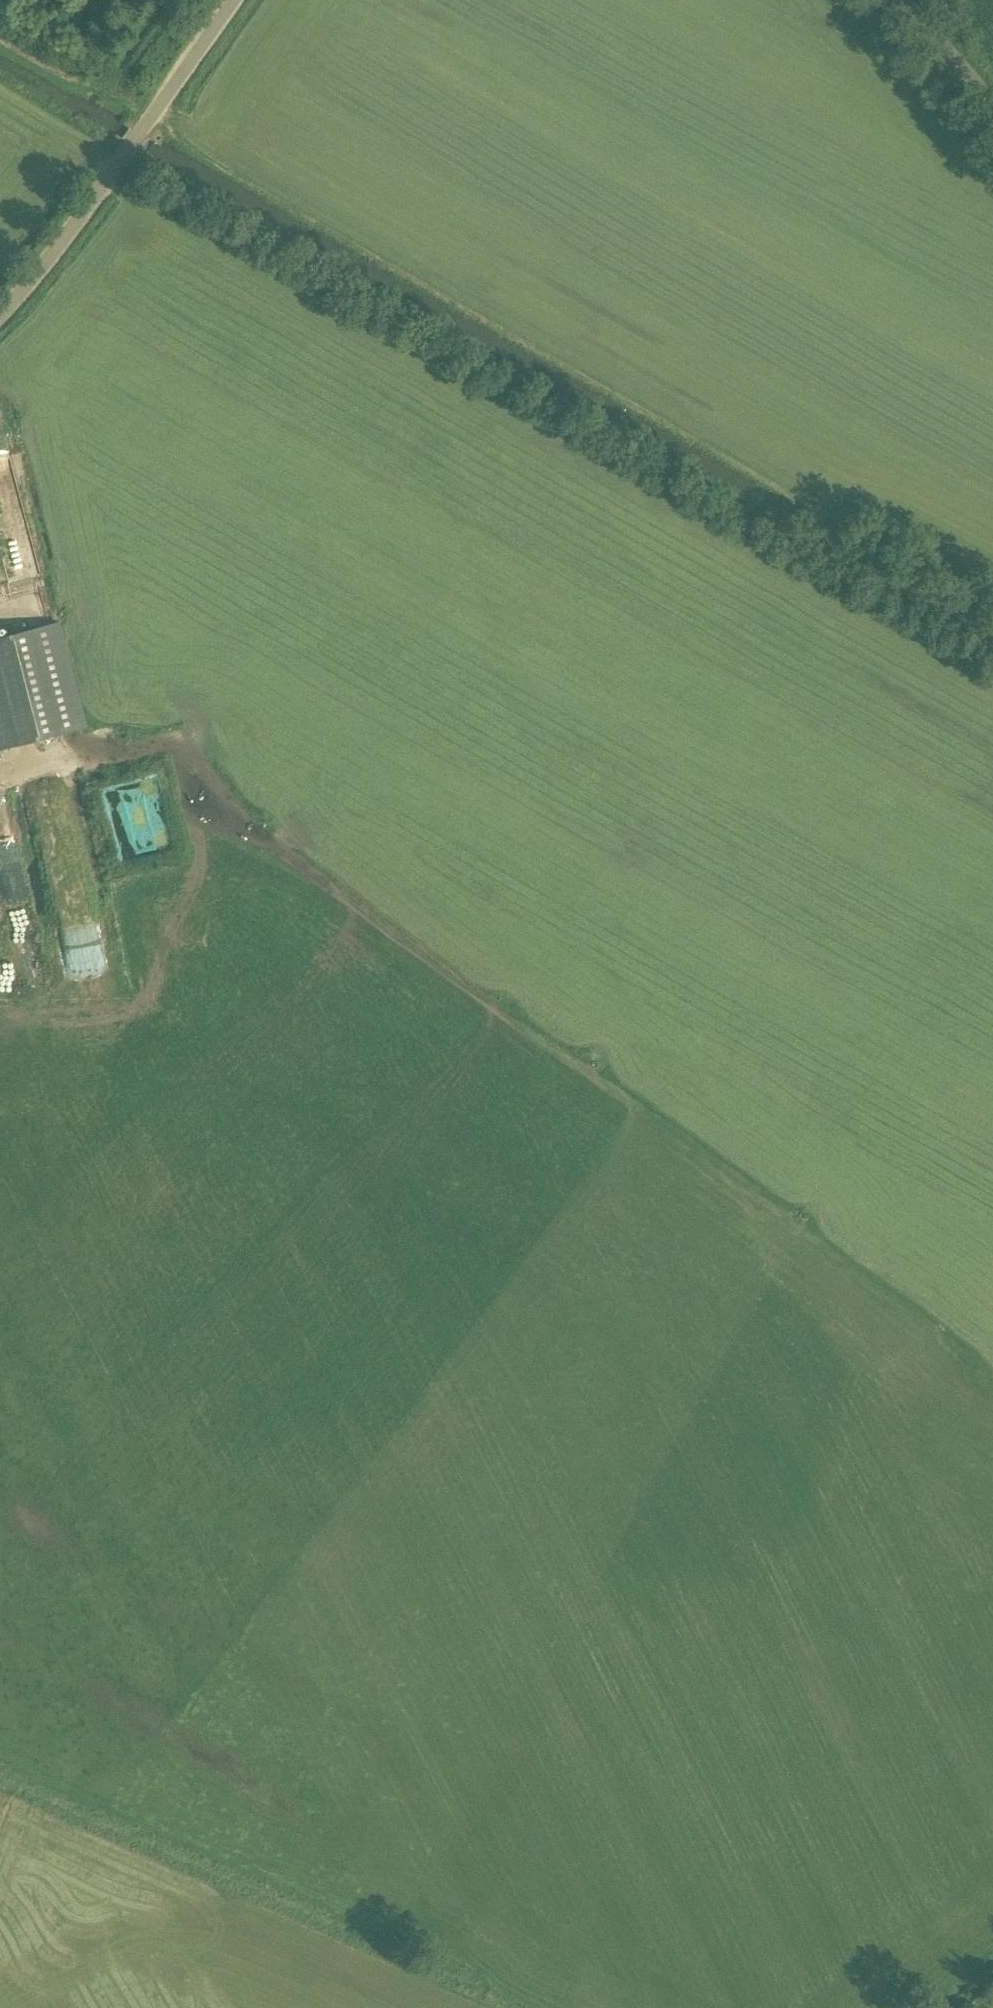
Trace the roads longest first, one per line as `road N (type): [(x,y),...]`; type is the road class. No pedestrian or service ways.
road 1 (unclassified): [(0,314),(232,0)]
road 2 (unclassified): [(992,98),(905,0)]

